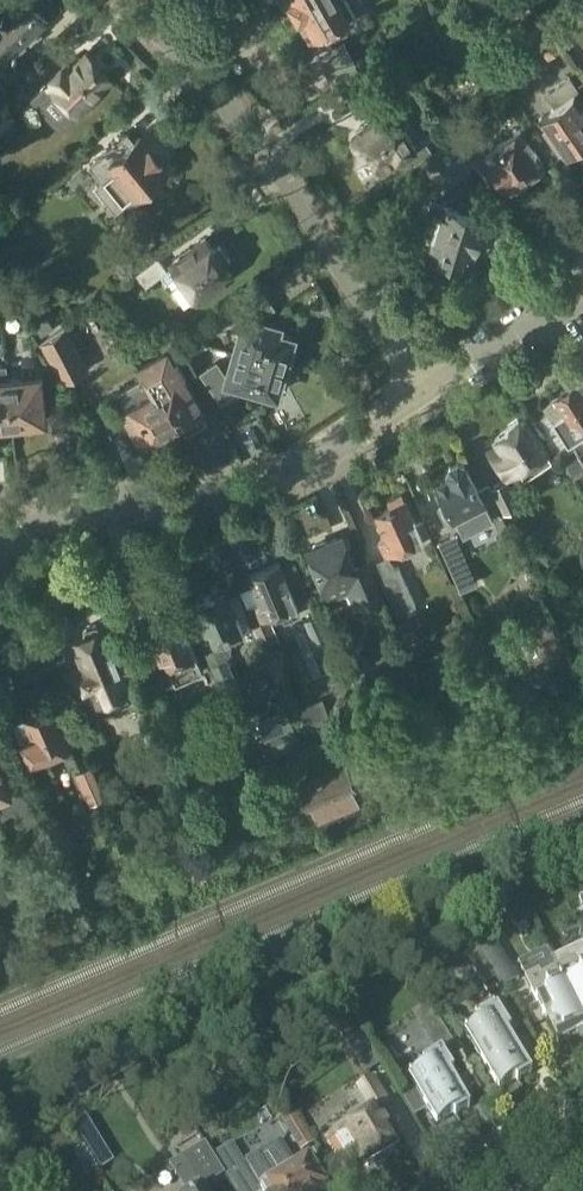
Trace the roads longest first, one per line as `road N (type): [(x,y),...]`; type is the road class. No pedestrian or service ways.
road 1 (residential): [(422,393),(276,163),(131,0)]
road 2 (residential): [(3,549),(62,512),(290,476),(422,393)]
road 3 (residential): [(422,393),(582,286)]

